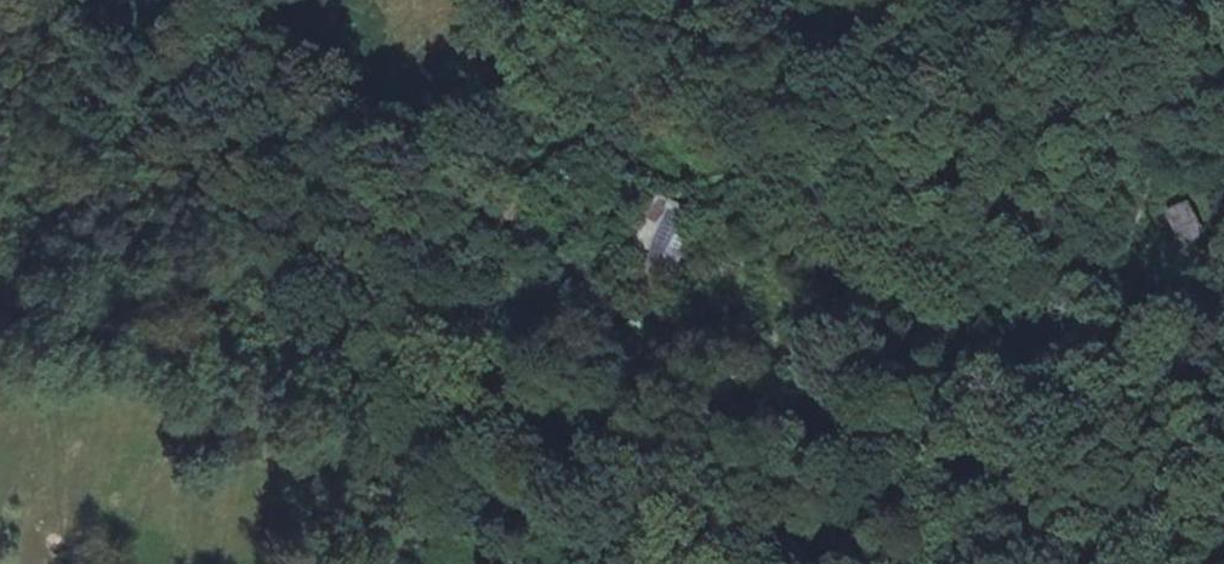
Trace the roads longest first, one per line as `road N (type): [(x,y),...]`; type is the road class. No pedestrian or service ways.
road 1 (track): [(1171,563),(1182,368)]

